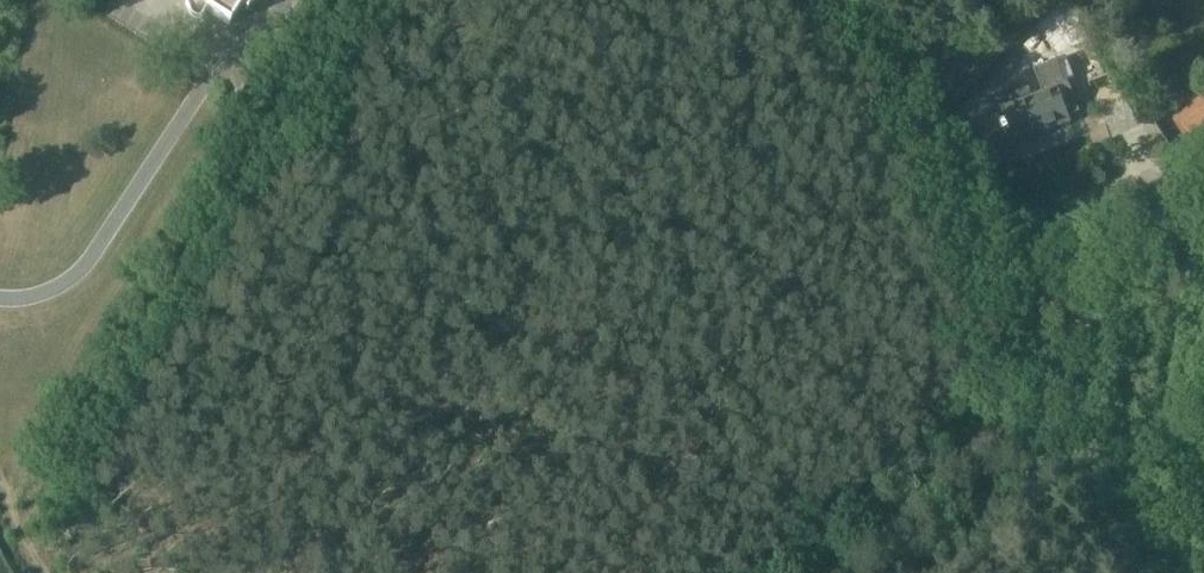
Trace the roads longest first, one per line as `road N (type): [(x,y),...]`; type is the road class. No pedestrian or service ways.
road 1 (track): [(826,0),(1080,364),(1203,282)]

